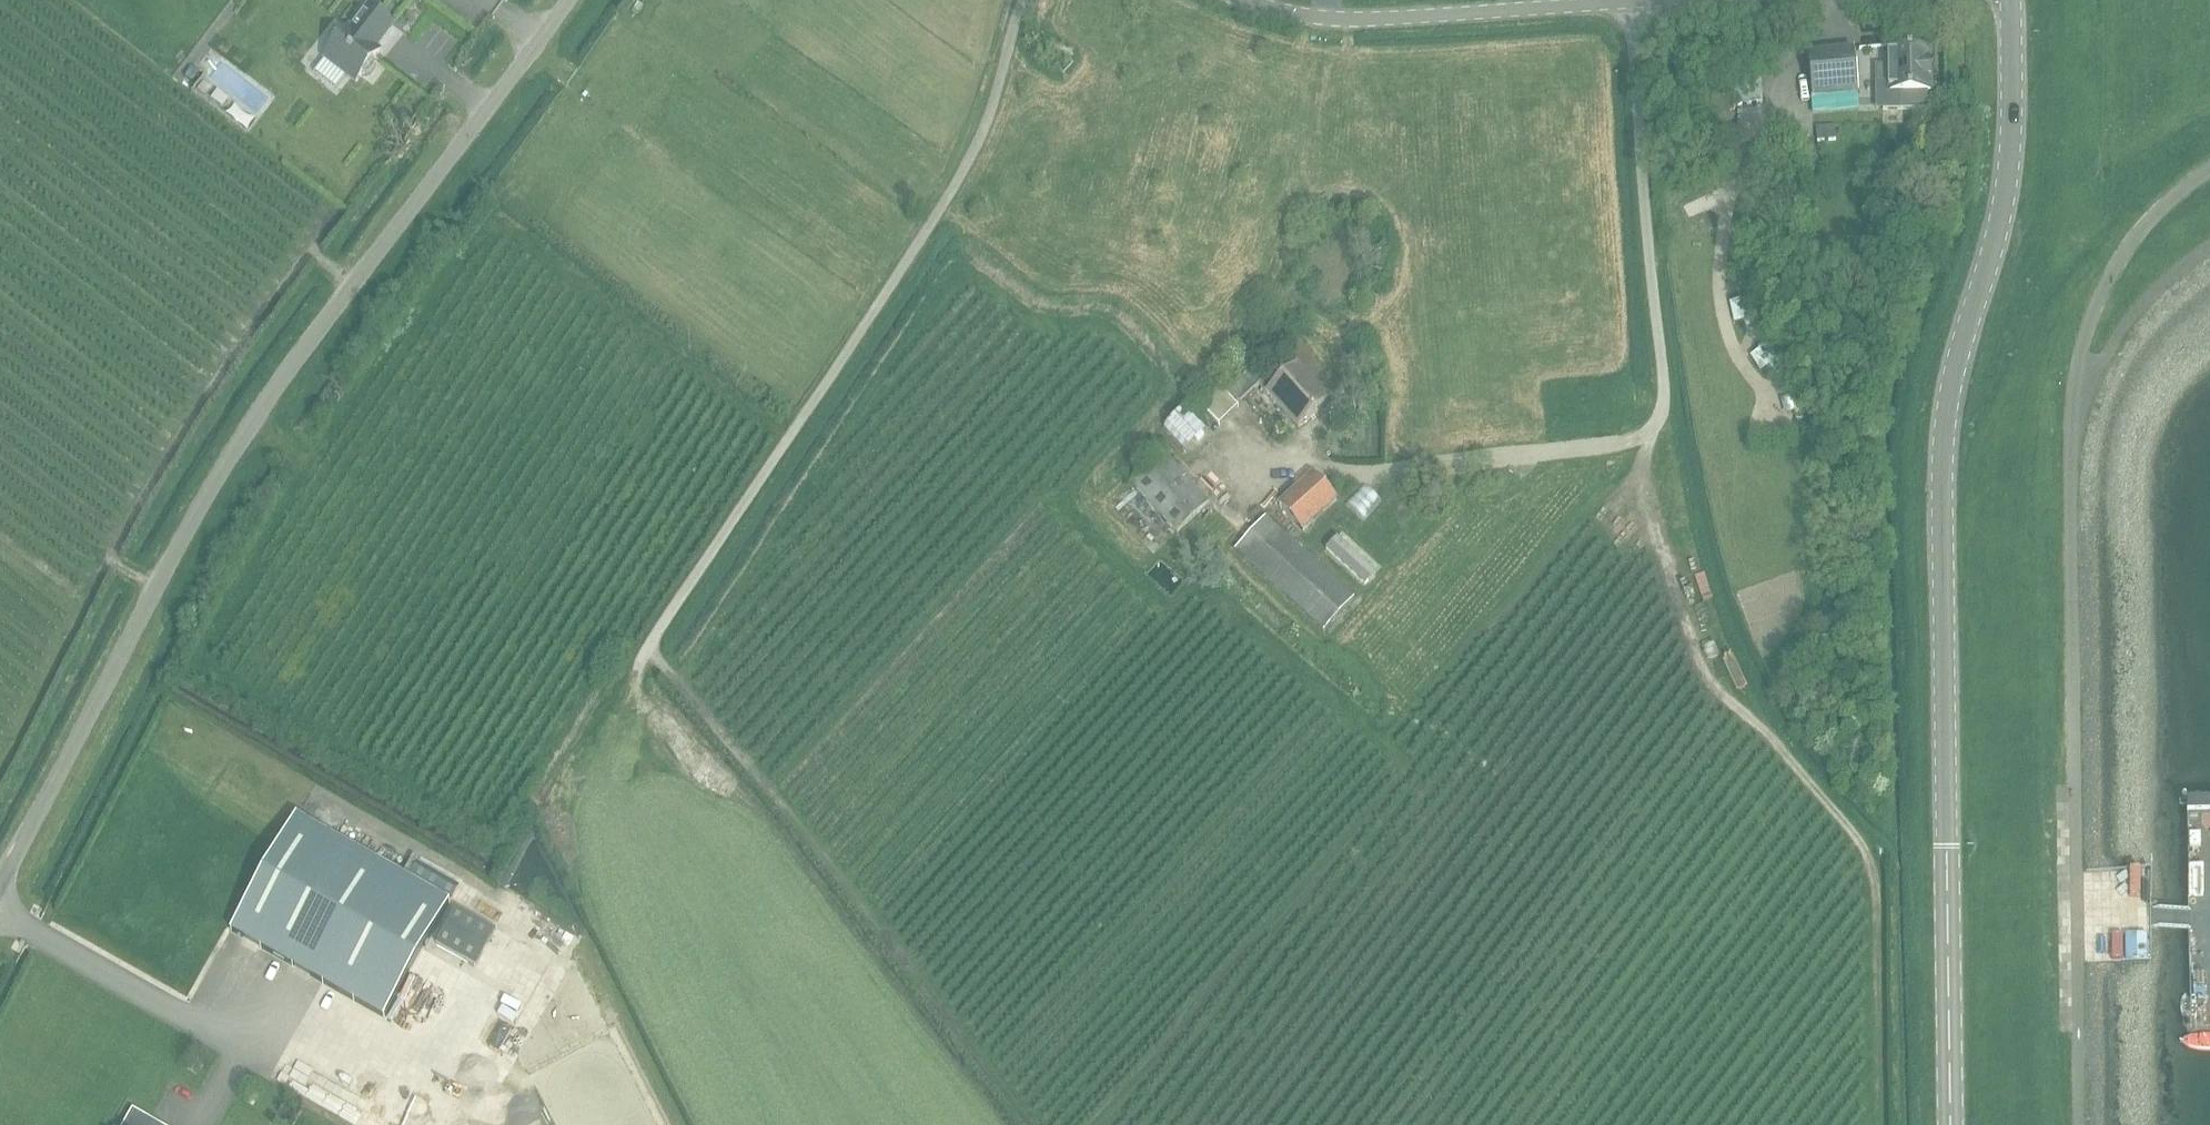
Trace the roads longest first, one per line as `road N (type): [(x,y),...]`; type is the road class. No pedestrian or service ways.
road 1 (secondary): [(2010,0),(2007,192),(1950,384),(1941,474),(1951,1124)]
road 2 (unclassified): [(0,887),(148,601),(254,421),(568,0)]
road 3 (unclassified): [(1024,0),(963,173),(641,659)]
road 4 (unclassified): [(2079,1037),(2074,445),(2080,376)]
road 5 (unclassified): [(1629,0),(1665,390),(1657,422),(1611,444)]
road 6 (unclassified): [(1629,0),(1347,17),(1247,0)]
road 7 (unclassified): [(2080,376),(2085,339),(2118,264),(2149,223),(2209,174)]
road 8 (unclassified): [(2080,376),(2102,364),(2129,322),(2209,250)]

